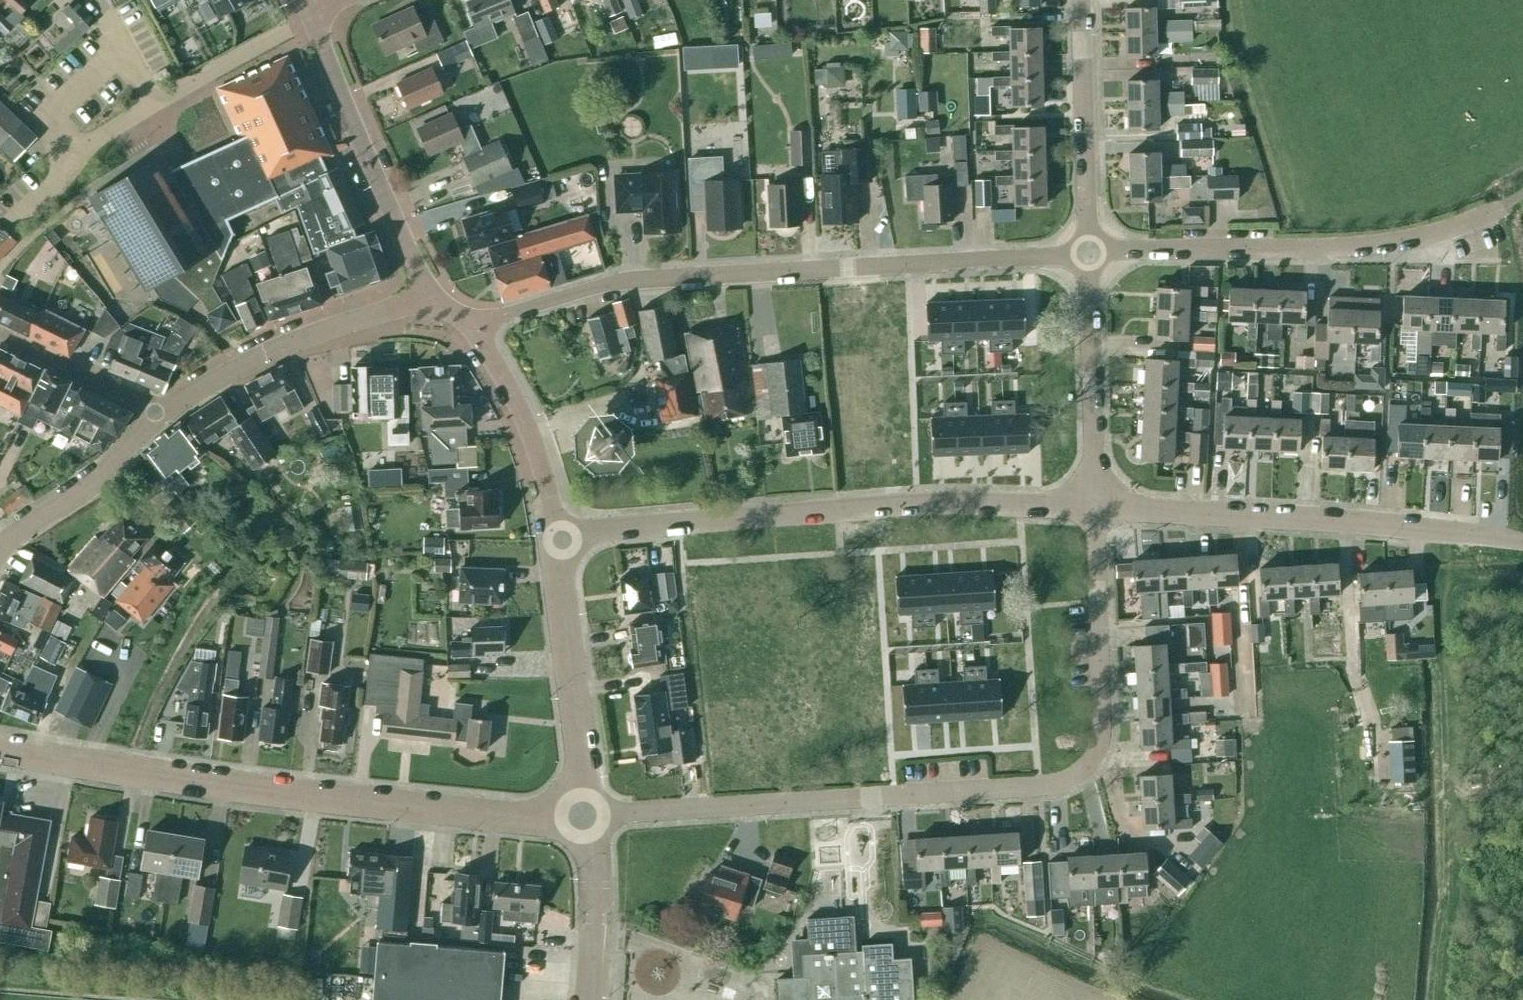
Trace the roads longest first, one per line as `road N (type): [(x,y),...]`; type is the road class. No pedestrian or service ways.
road 1 (residential): [(583,815),(1052,784),(1075,773),(1095,753),(1103,725),(1096,507)]
road 2 (residential): [(474,324),(627,281),(1089,252)]
road 3 (unclassified): [(583,815),(512,816),(200,781),(0,746)]
road 4 (residential): [(559,539),(918,502),(1096,507)]
road 5 (residential): [(1522,542),(1340,520),(1096,507)]
road 6 (residential): [(1089,252),(1350,247),(1418,237),(1492,212)]
road 7 (tertiary): [(429,299),(313,17)]
road 8 (residential): [(160,412),(290,342),(429,299)]
road 9 (tertiary): [(583,815),(559,539)]
road 10 (residential): [(1096,507),(1089,252)]
road 11 (residential): [(1089,252),(1082,0)]
road 12 (tertiary): [(559,539),(522,412),(474,324)]
road 13 (residential): [(0,547),(75,494),(160,412)]
road 14 (tertiary): [(593,999),(596,919),(583,815)]
road 15 (residential): [(160,412),(0,336)]
road 16 (residential): [(157,99),(313,17)]
road 17 (residential): [(121,44),(43,111),(80,155)]

